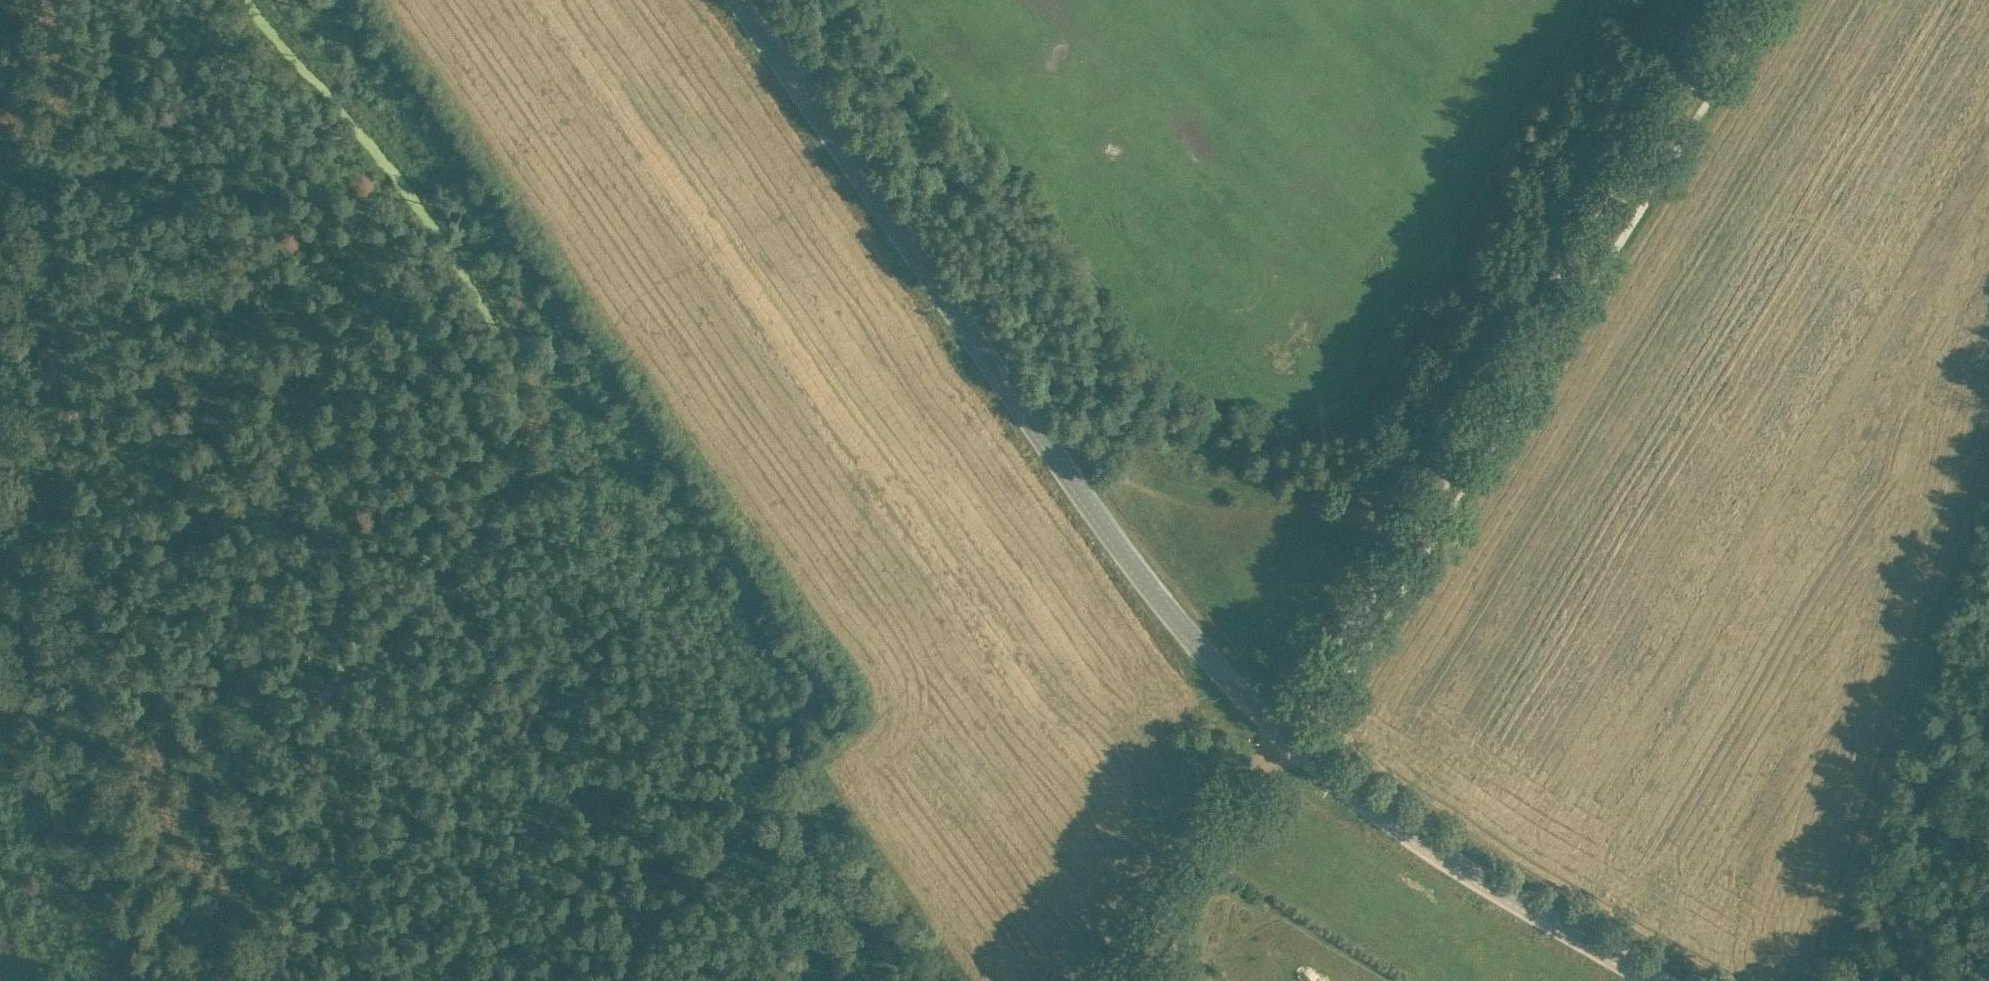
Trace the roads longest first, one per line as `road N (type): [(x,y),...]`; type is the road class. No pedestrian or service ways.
road 1 (tertiary): [(1280,729),(1097,514),(740,0)]
road 2 (tertiary): [(1280,729),(1738,0)]
road 3 (tertiary): [(1670,980),(1478,872),(1280,729)]
road 4 (track): [(78,980),(0,703)]

